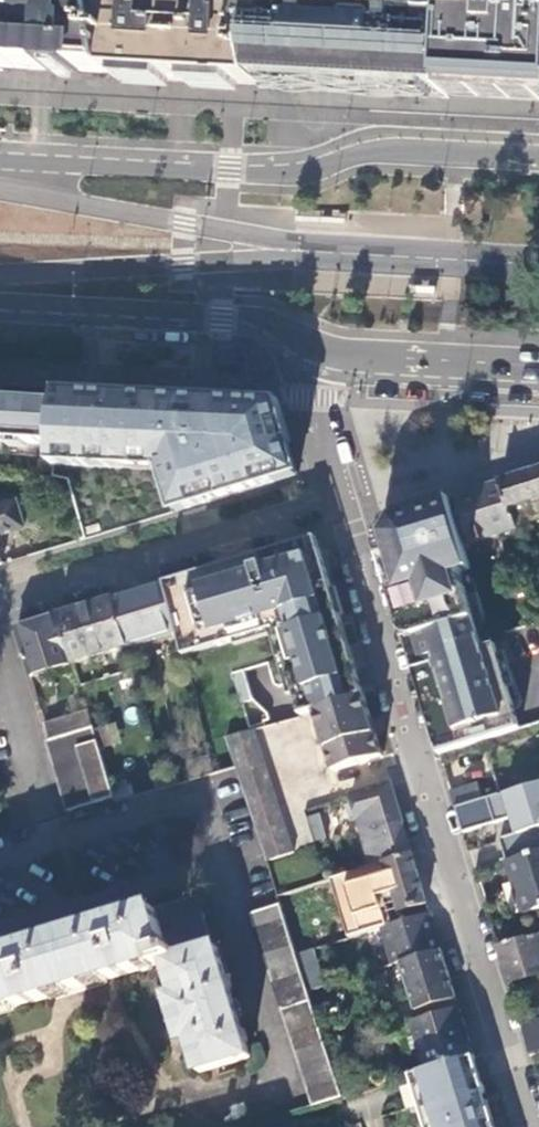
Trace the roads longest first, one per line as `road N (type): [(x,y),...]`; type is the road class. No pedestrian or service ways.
road 1 (residential): [(342,494),(514,1056)]
road 2 (primary): [(538,153),(393,146),(296,171),(0,156)]
road 3 (residential): [(342,494),(0,601)]
road 4 (primary): [(0,301),(259,320),(323,351)]
road 5 (primary): [(323,351),(538,372)]
road 6 (residential): [(514,1056),(342,1107)]
road 7 (residential): [(323,351),(313,396),(342,494)]

